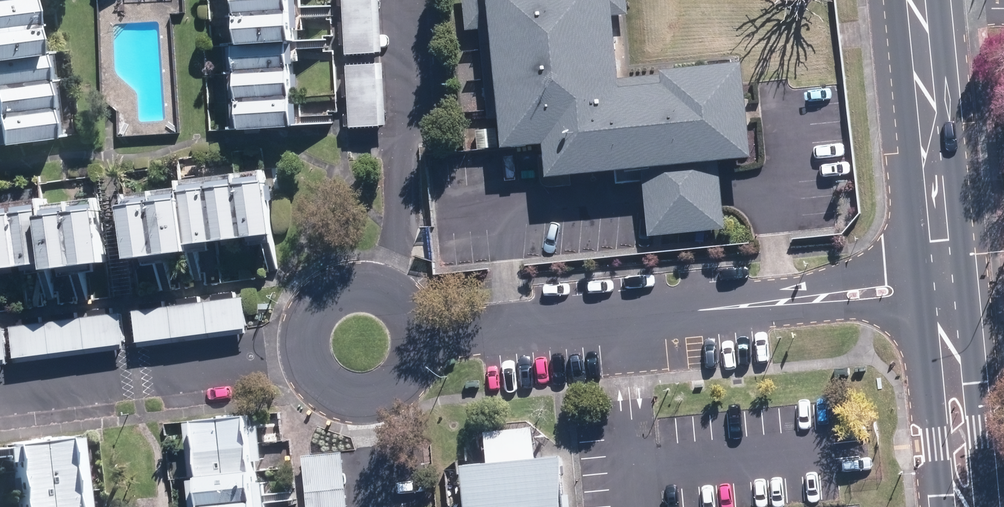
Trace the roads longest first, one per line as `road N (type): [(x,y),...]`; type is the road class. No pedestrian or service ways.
road 1 (residential): [(422,337),(943,293)]
road 2 (residential): [(416,374),(389,400),(353,405),(311,377),(303,340),(321,303),(358,287),(394,296),(422,337)]
road 3 (secondary): [(916,0),(943,293)]
road 4 (secondary): [(943,293),(967,506)]

